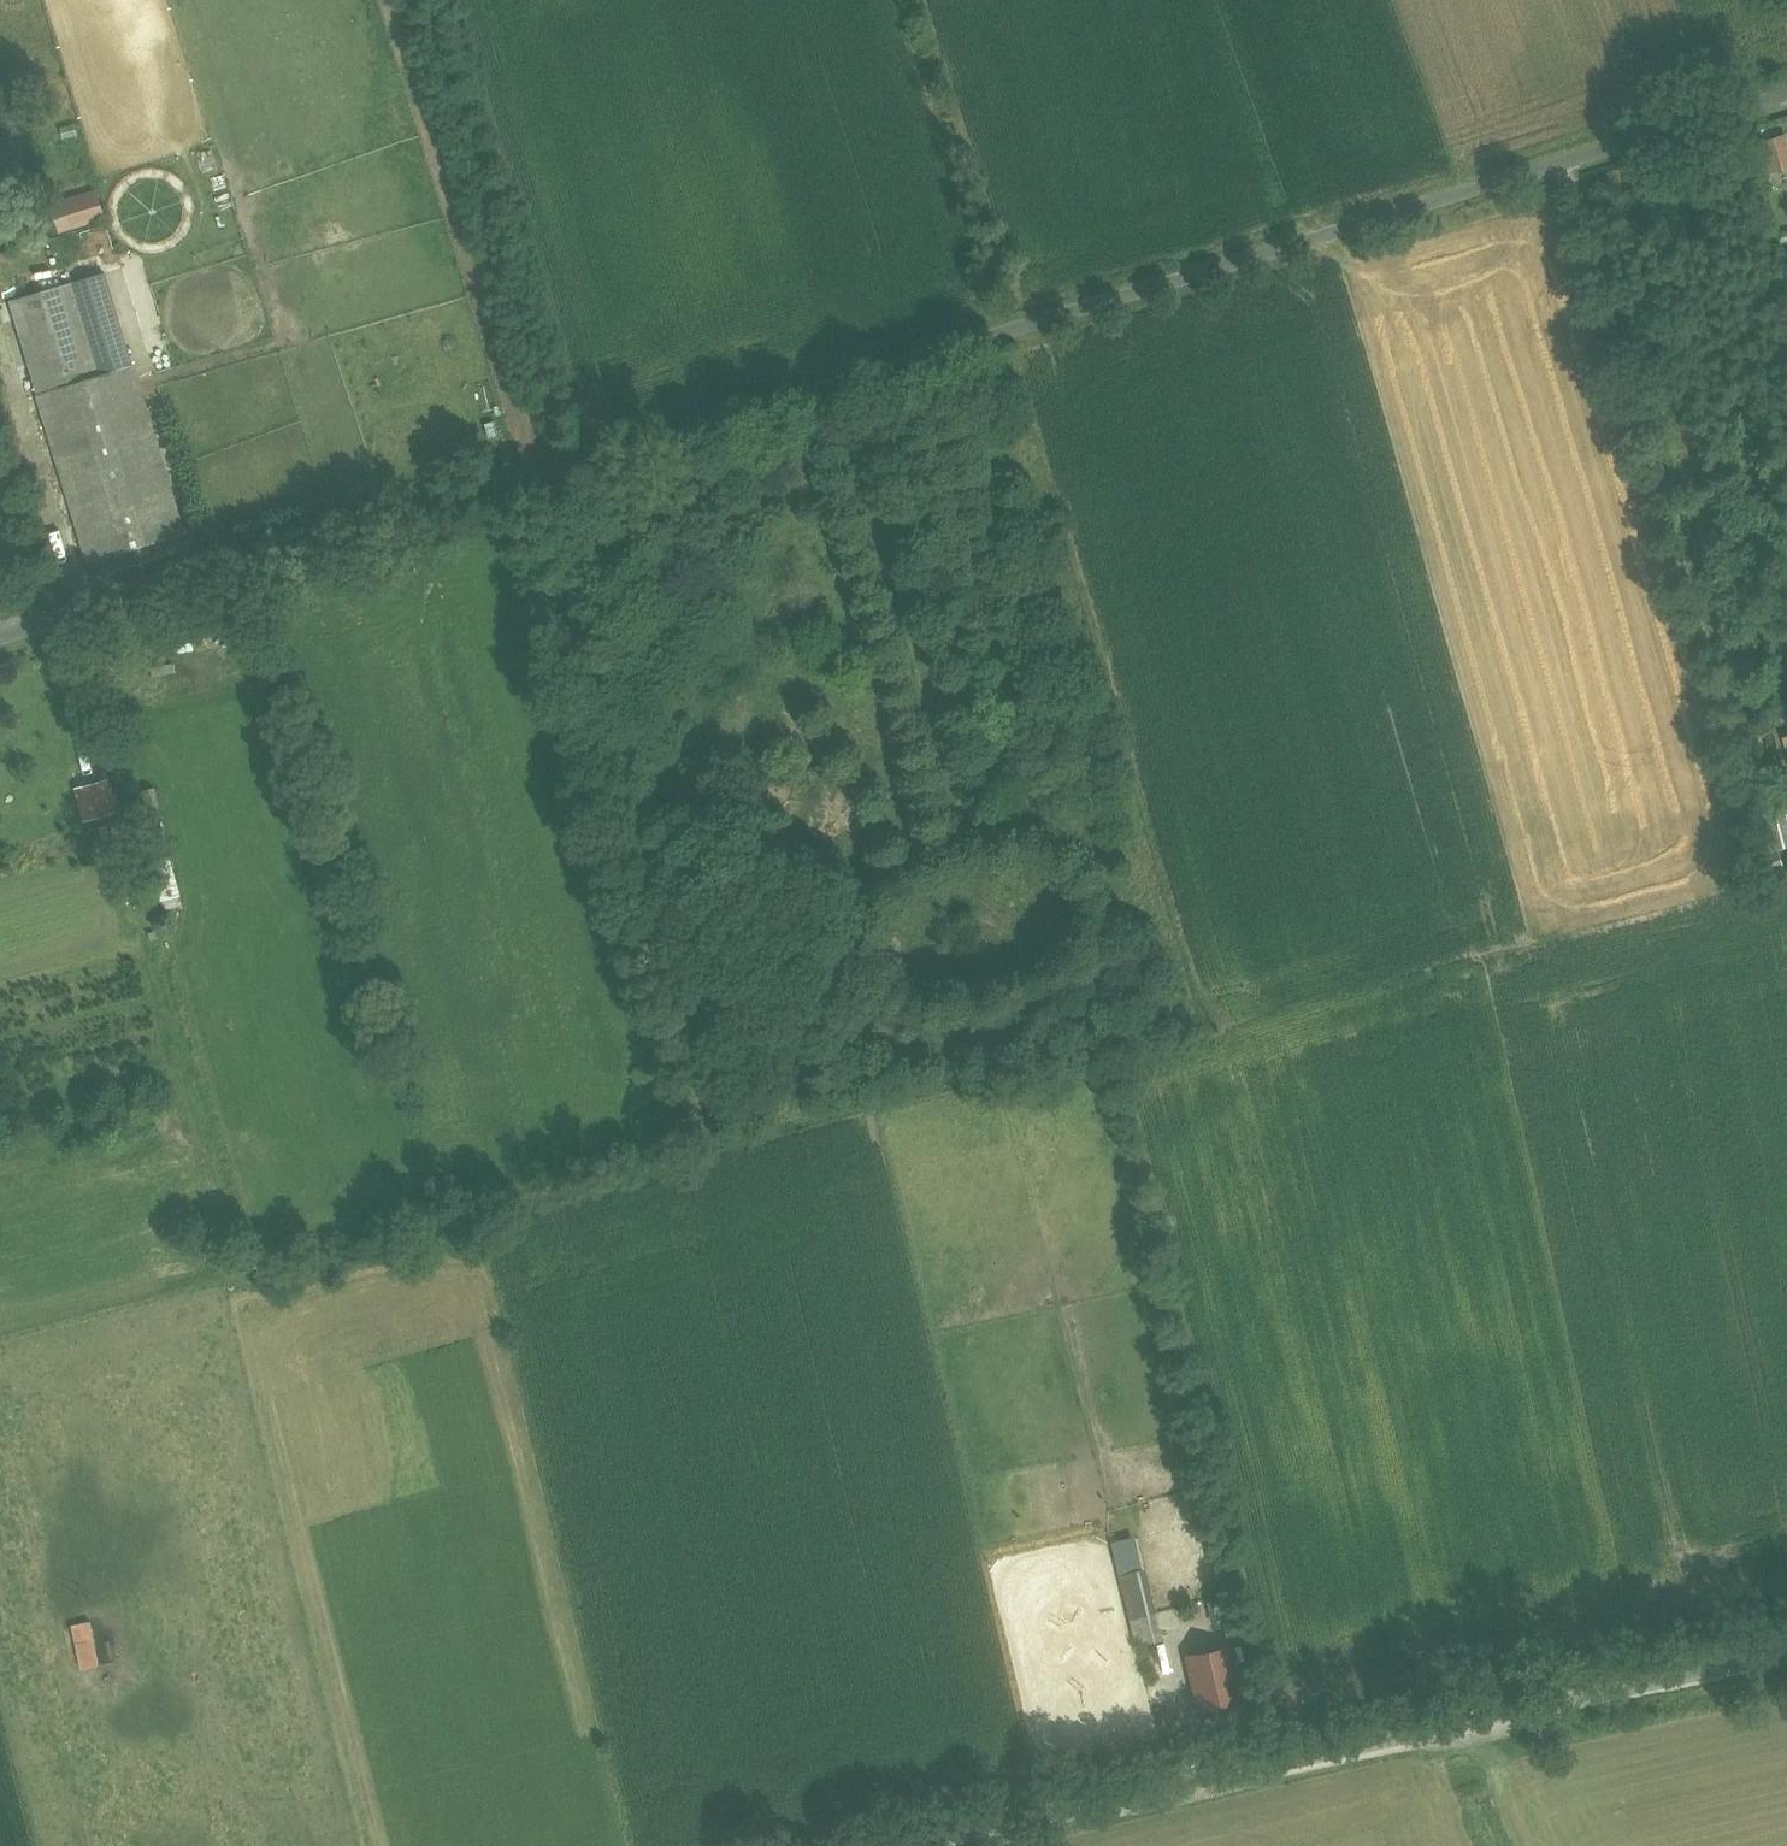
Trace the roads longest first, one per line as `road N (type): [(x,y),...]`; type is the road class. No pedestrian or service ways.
road 1 (unclassified): [(0,616),(1786,93)]
road 2 (unclassified): [(897,1845),(1786,1654)]

